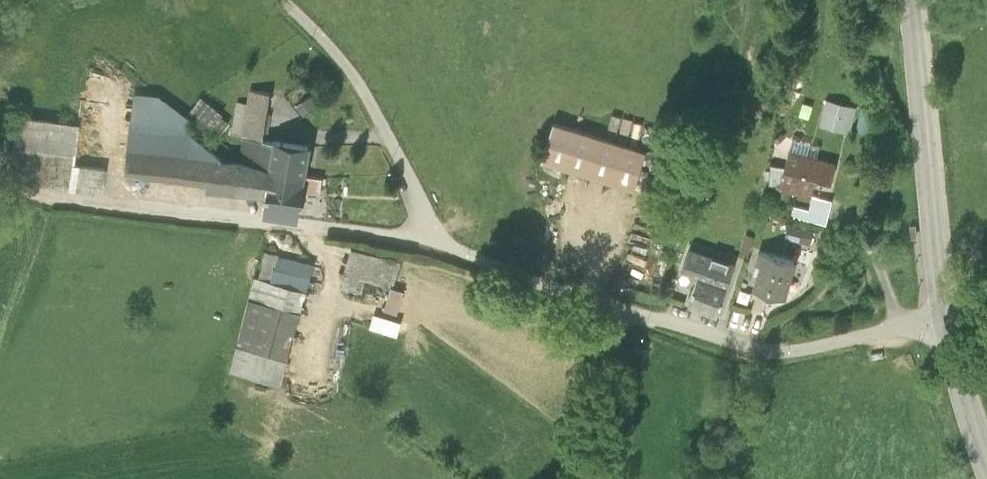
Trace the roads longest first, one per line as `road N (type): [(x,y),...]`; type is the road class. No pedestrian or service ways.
road 1 (unclassified): [(946,311),(901,331),(785,357),(626,318),(439,250),(361,84),(282,0)]
road 2 (track): [(439,250),(0,190)]
road 3 (tertiary): [(946,311),(912,0)]
road 4 (tertiary): [(986,464),(946,311)]

